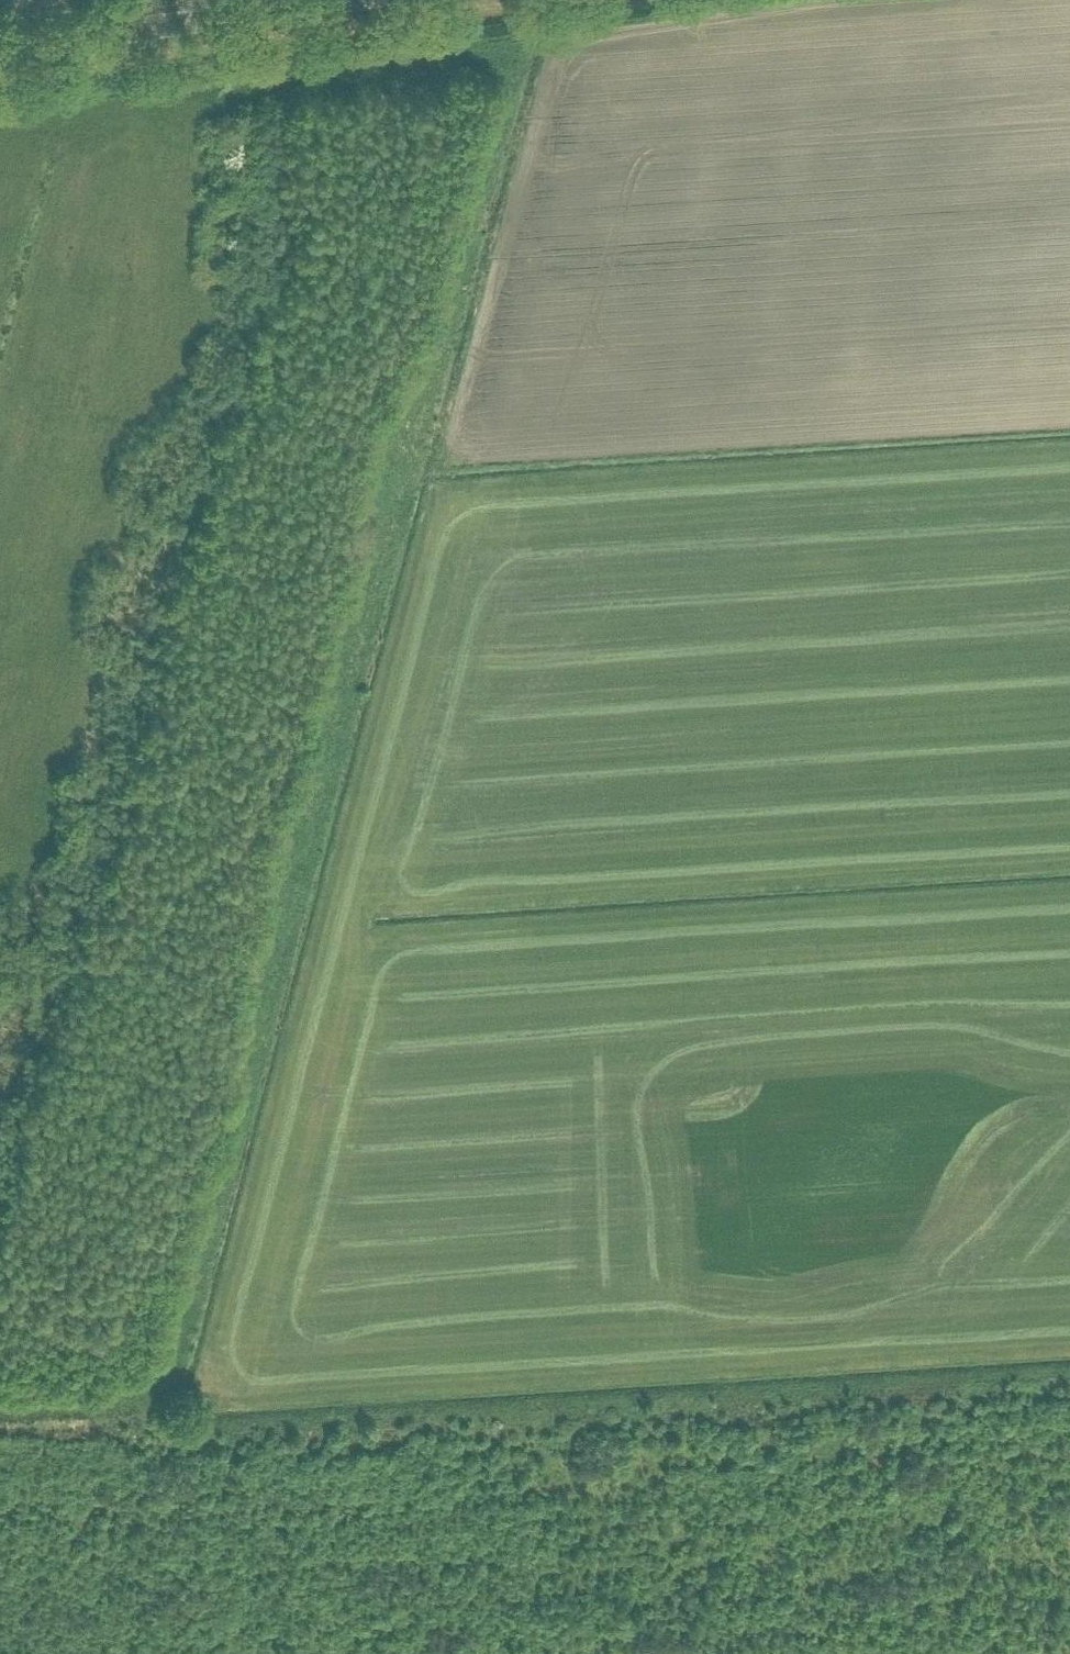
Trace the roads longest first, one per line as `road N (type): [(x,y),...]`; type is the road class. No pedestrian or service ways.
road 1 (tertiary): [(0,47),(330,0)]

